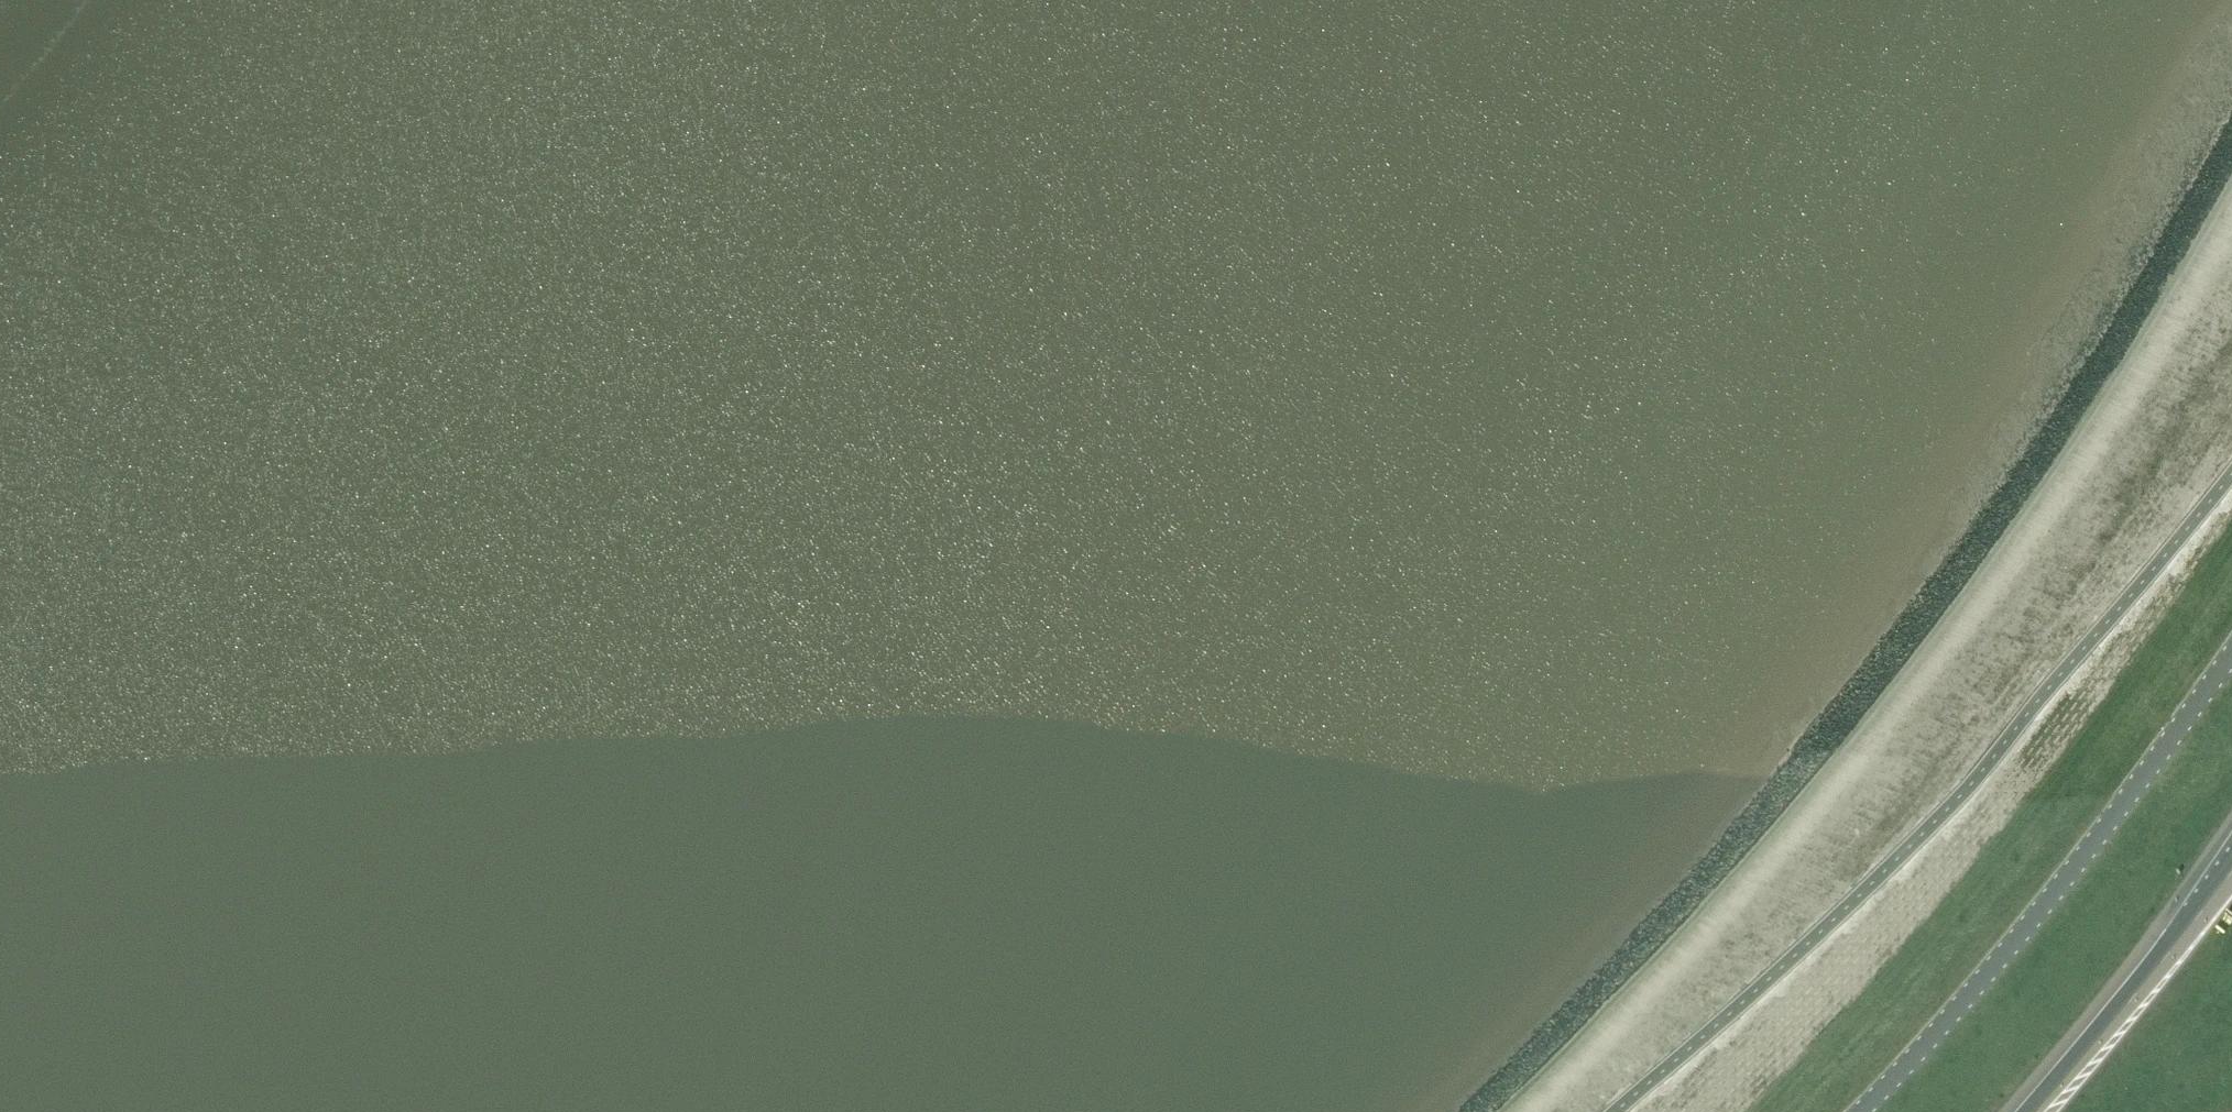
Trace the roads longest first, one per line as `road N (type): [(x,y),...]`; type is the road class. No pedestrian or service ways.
road 1 (unclassified): [(1873,1111),(2085,869),(2231,666)]
road 2 (motorway): [(2231,871),(2129,1002),(2027,1111)]

